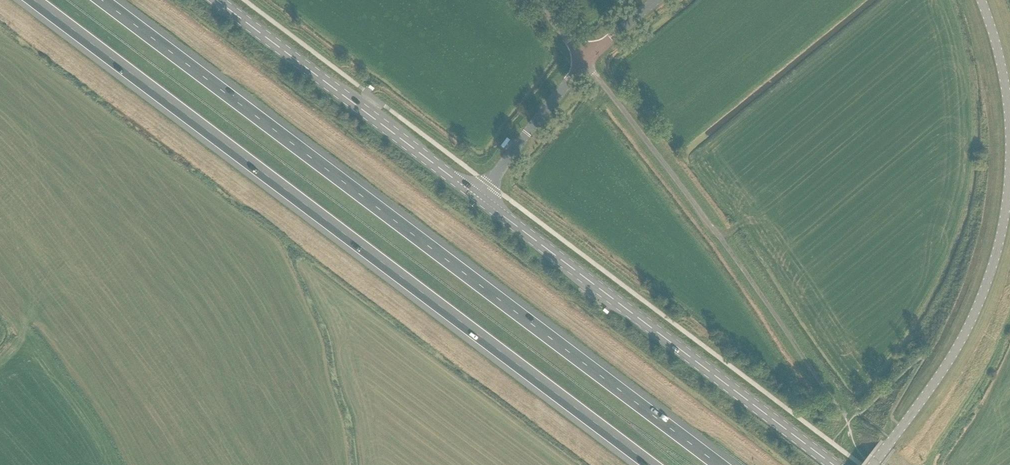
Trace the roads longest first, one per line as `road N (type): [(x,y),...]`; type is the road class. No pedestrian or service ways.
road 1 (motorway): [(716,464),(97,0)]
road 2 (motorway): [(30,0),(648,464)]
road 3 (tertiary): [(873,464),(958,344),(995,259),(1009,139),(982,0)]
road 4 (tertiary): [(835,464),(480,199)]
road 5 (unclassified): [(839,407),(584,61)]
road 6 (tertiary): [(480,199),(214,0)]
road 7 (tertiary): [(480,199),(584,61)]

